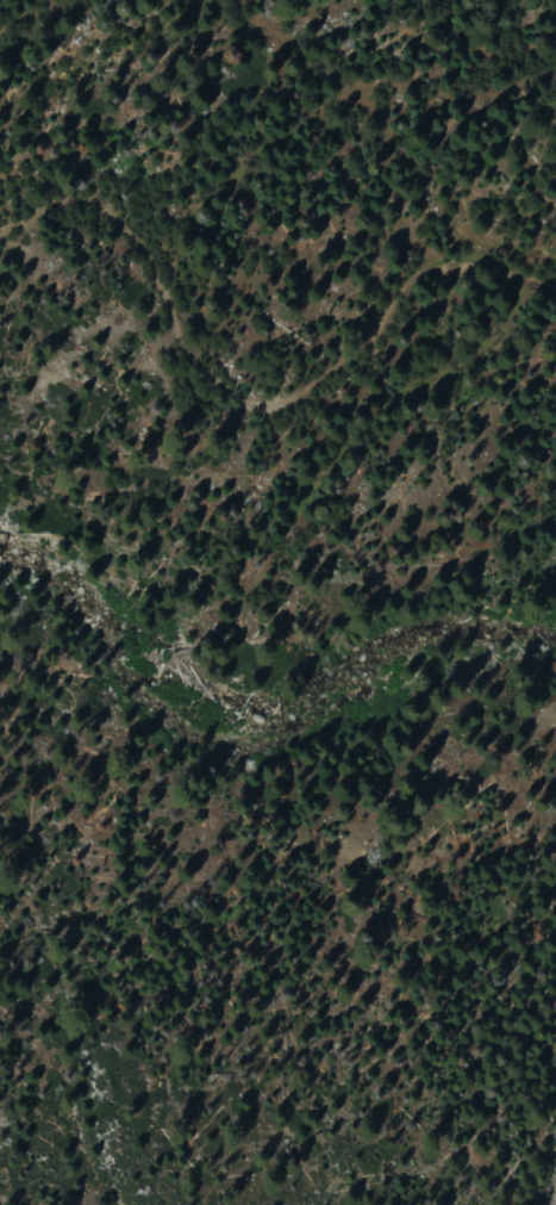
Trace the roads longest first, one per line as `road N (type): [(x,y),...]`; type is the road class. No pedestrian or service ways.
road 1 (track): [(555,427),(398,336),(268,310),(177,232),(55,232),(0,243)]

